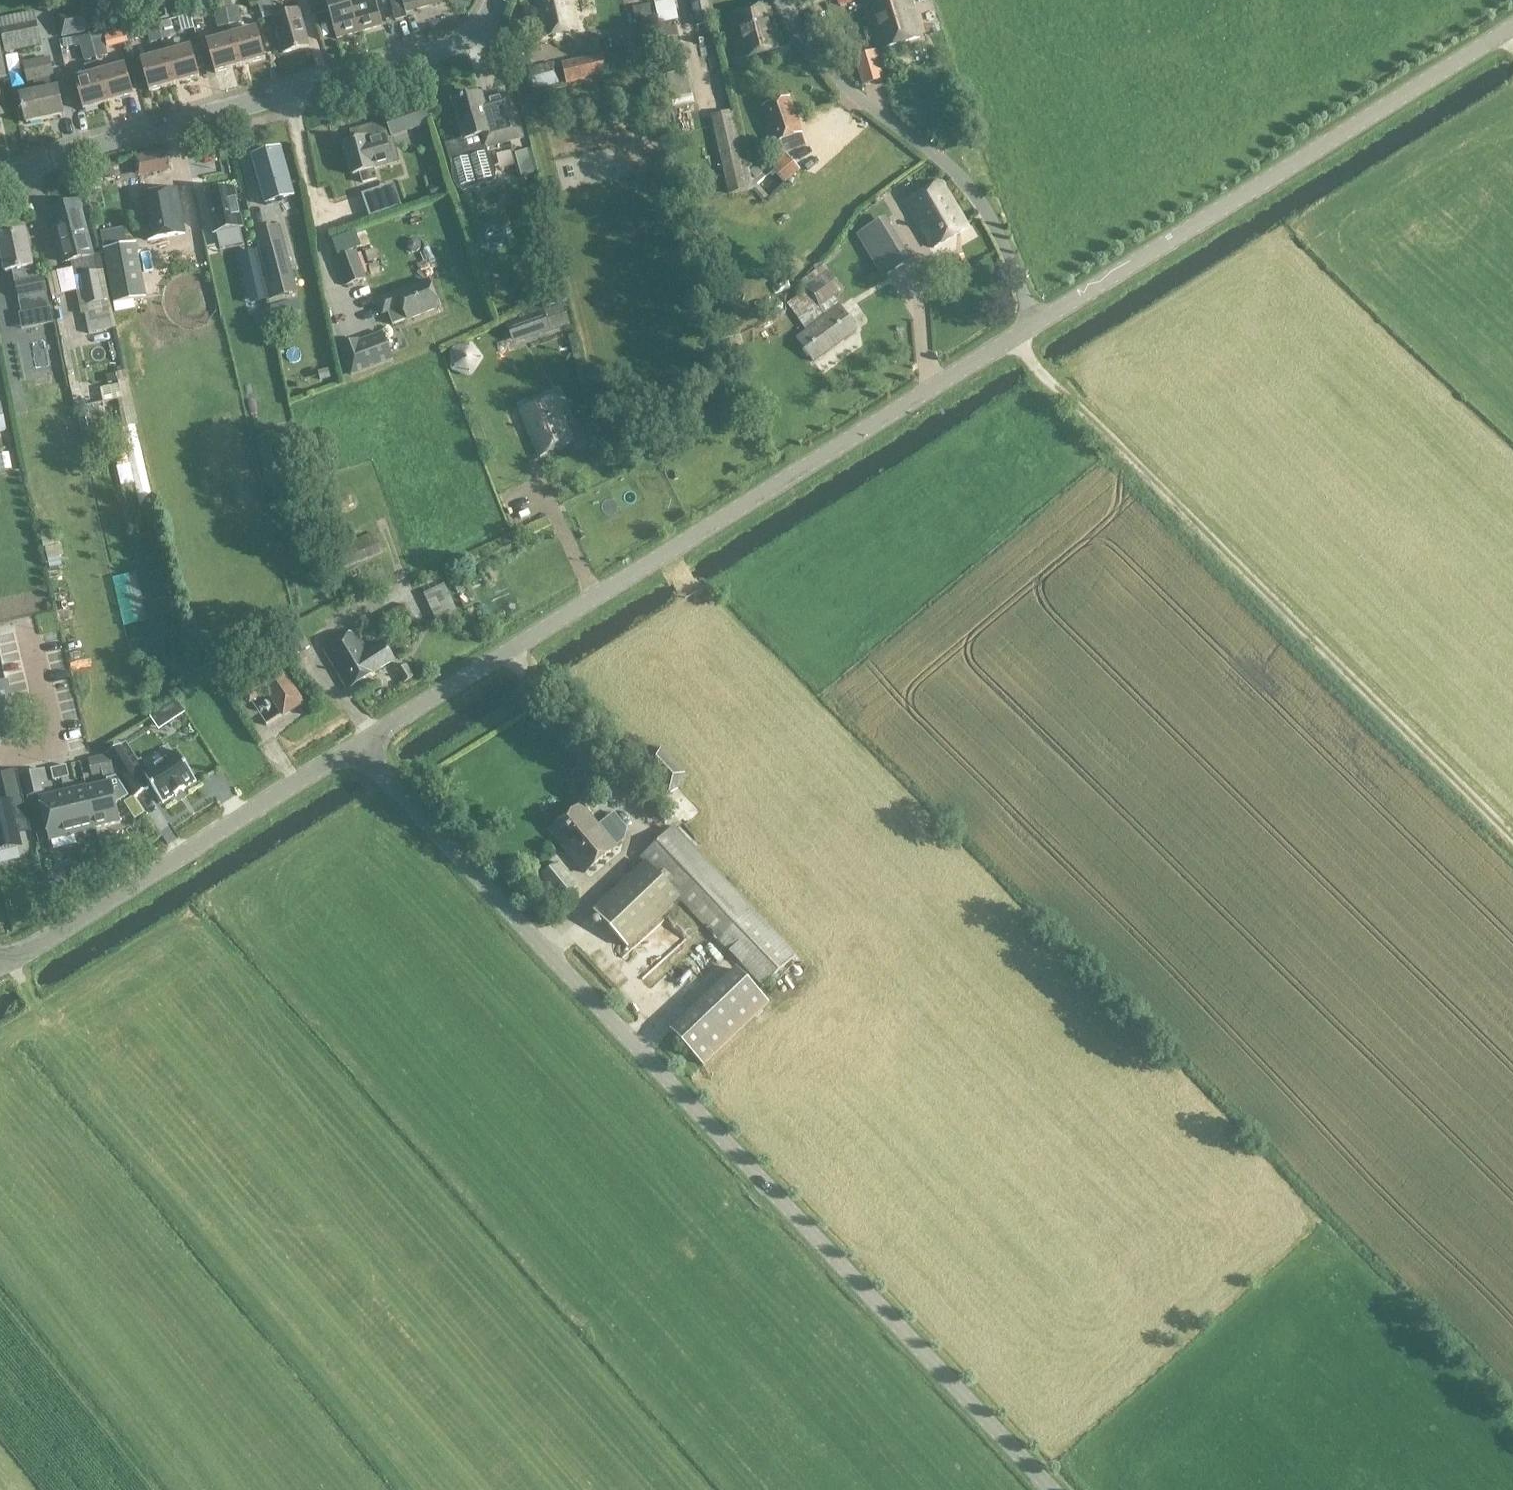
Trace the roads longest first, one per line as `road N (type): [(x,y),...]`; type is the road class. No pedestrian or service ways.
road 1 (unclassified): [(1052,1489),(354,745)]
road 2 (unclassified): [(354,745),(1036,321)]
road 3 (unclassified): [(1036,321),(1512,25)]
road 4 (residential): [(0,179),(469,43),(496,0)]
road 5 (unclassified): [(1036,321),(978,195),(922,141),(849,91),(776,0)]
road 6 (unclassified): [(0,966),(354,745)]

